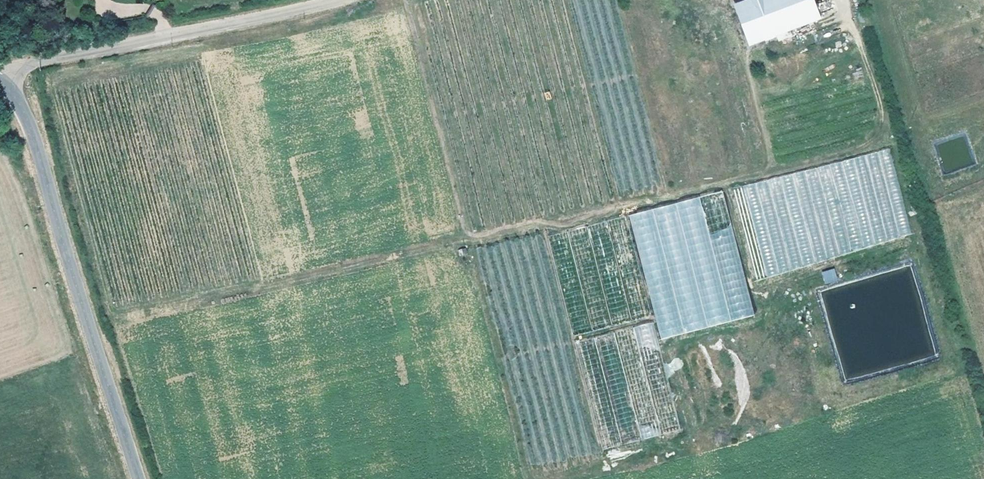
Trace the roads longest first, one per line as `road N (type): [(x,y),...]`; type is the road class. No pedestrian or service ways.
road 1 (tertiary): [(1,82),(31,132),(137,478)]
road 2 (unclassified): [(344,0),(49,60),(1,82)]

